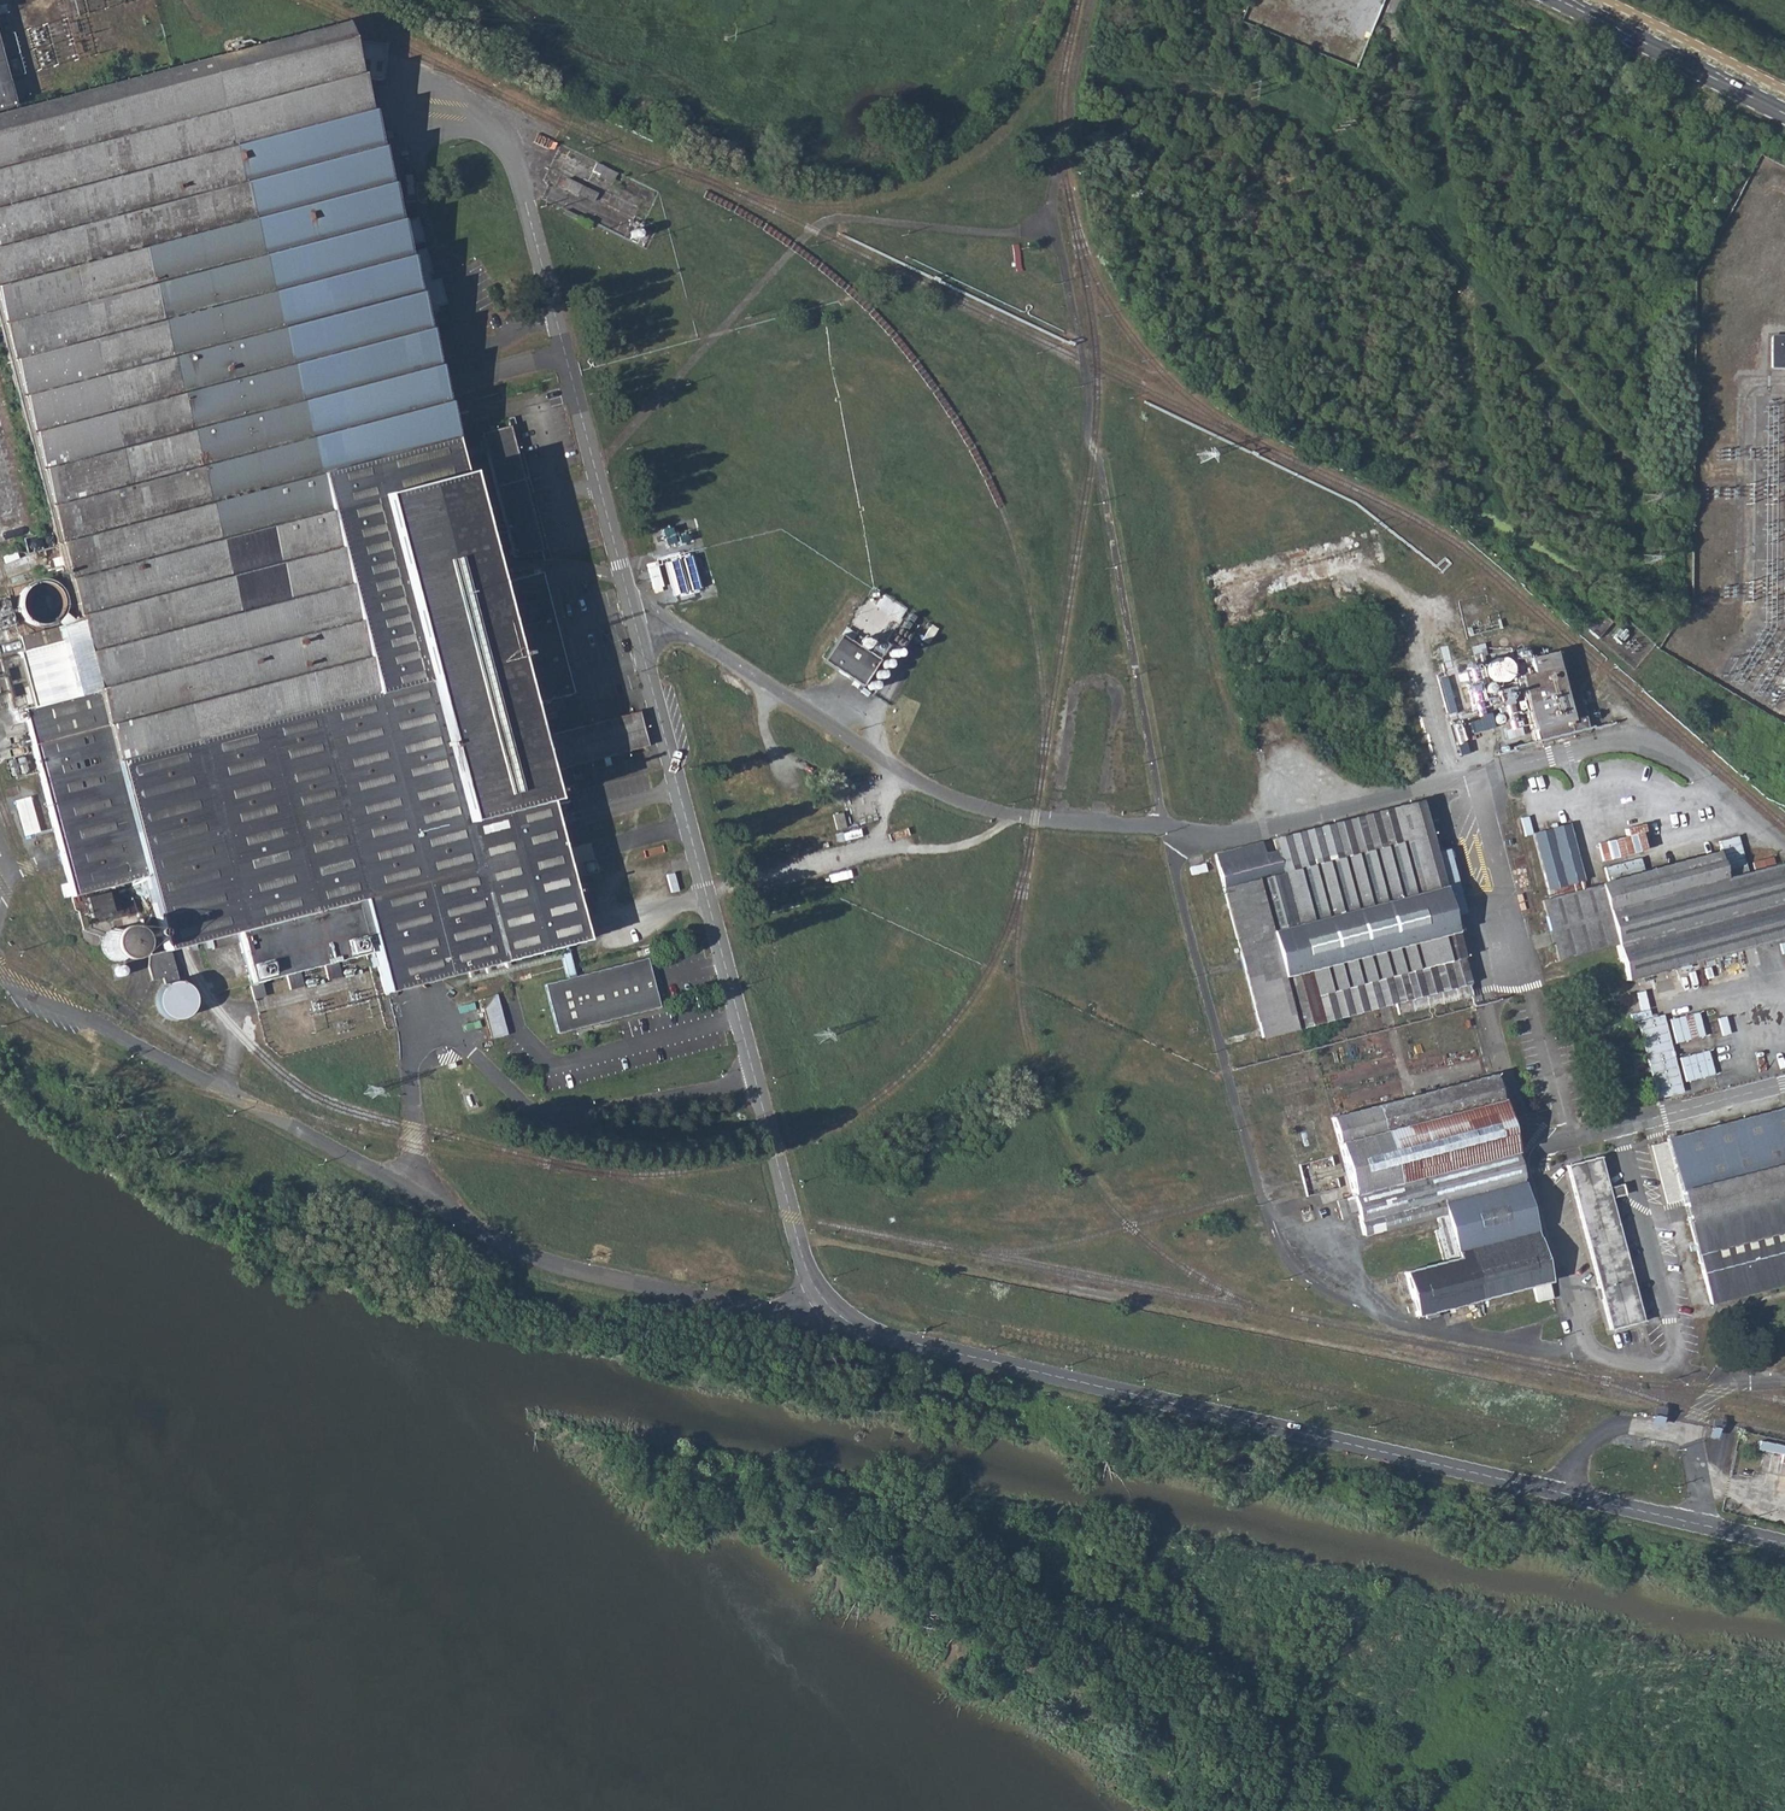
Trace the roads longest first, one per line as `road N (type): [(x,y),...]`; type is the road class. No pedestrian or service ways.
road 1 (secondary): [(1557,0),(1784,114)]

